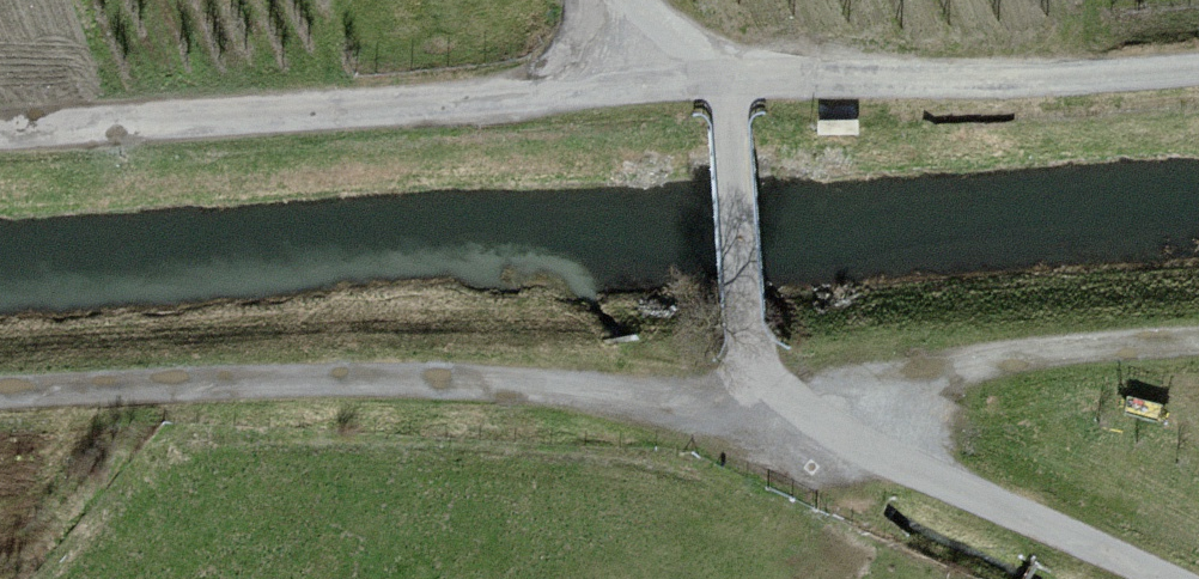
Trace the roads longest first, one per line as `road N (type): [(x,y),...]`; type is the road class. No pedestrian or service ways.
road 1 (track): [(753,372),(657,400),(421,378),(0,393)]
road 2 (track): [(722,78),(0,133)]
road 3 (track): [(722,78),(1198,57)]
road 4 (unclassified): [(1167,578),(861,444),(778,398),(753,372)]
road 5 (track): [(861,444),(907,393),(955,365),(1045,347),(1198,339)]
road 6 (unclassified): [(722,78),(753,372)]

